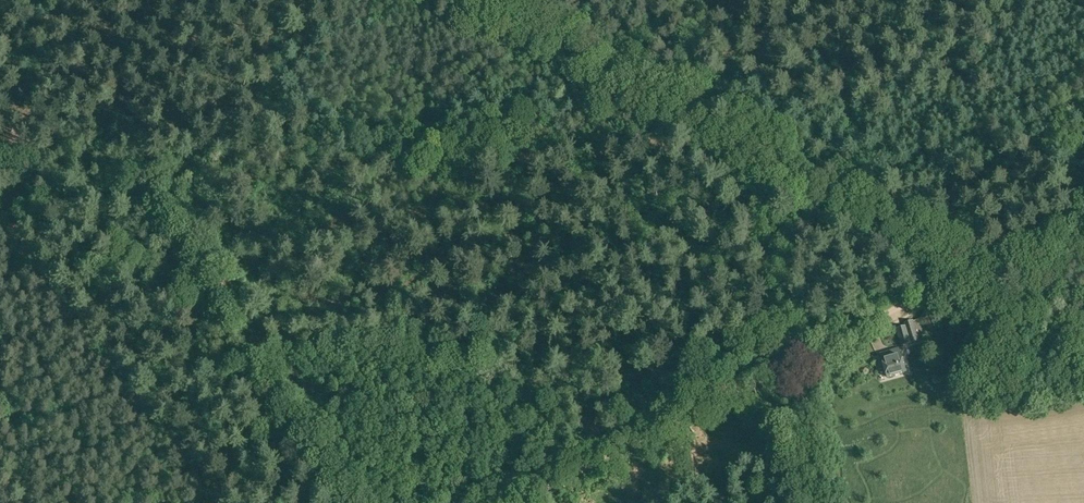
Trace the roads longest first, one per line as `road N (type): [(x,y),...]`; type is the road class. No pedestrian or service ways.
road 1 (track): [(513,502),(1083,212)]
road 2 (track): [(826,502),(798,357)]

